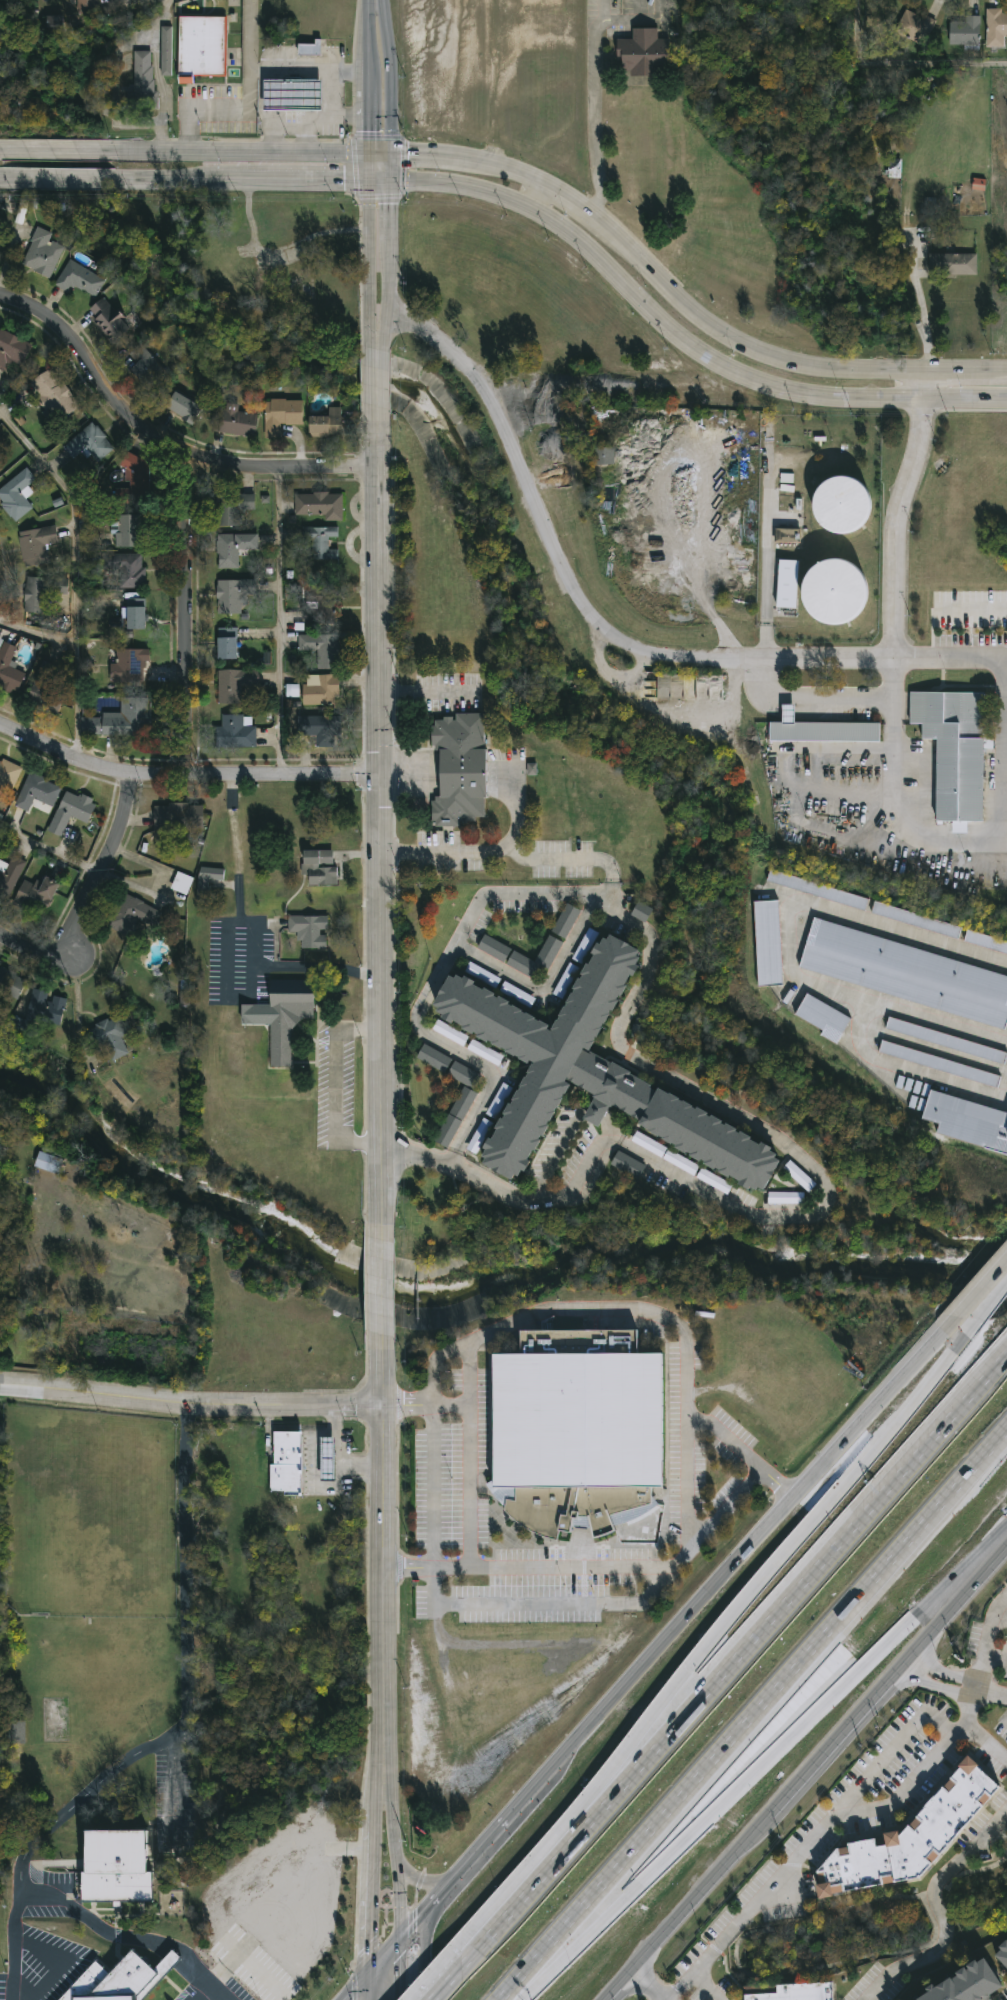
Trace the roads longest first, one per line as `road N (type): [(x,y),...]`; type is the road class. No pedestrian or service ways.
road 1 (residential): [(1006,671),(968,664),(661,665),(620,653),(590,628),(552,561),(478,389),(427,337),(407,329),(378,339)]
road 2 (tertiary): [(381,1225),(378,411)]
road 3 (motorway): [(494,1999),(1006,1427)]
road 4 (motorway): [(1006,1355),(508,1912)]
road 5 (motorway): [(962,1342),(683,1674),(508,1912)]
road 6 (secondary): [(780,356),(734,341),(676,302),(589,214),(523,174),(448,155),(127,149)]
road 7 (motorway): [(504,1999),(1006,1538)]
road 8 (secondary): [(392,179),(481,188),(544,214),(695,349),(766,383),(848,397),(1006,397)]
road 9 (secondary): [(944,1328),(562,1755)]
road 10 (tertiary): [(382,1777),(382,1302)]
road 11 (residential): [(378,472),(249,471),(163,447),(108,401),(51,321),(0,302)]
road 12 (residential): [(380,771),(124,778),(0,730)]
road 13 (residential): [(379,1413),(199,1408),(0,1388)]
road 14 (residential): [(190,457),(190,775)]
road 15 (residential): [(896,664),(896,529),(920,464),(927,368)]
road 16 (residential): [(124,778),(115,836),(58,950),(37,960),(0,949)]
road 17 (secondary): [(129,176),(367,178)]
road 18 (secondary): [(1006,368),(848,368),(780,356)]
road 19 (secondary): [(768,1815),(907,1656)]
road 20 (secondary): [(633,1967),(768,1815)]
road 21 (tertiary): [(382,1777),(368,1971)]
road 22 (tertiary): [(402,1935),(399,1854),(382,1777)]
road 23 (tertiary): [(392,307),(392,152)]
road 24 (secondary): [(392,152),(388,30),(375,3)]
road 25 (secondary): [(907,1656),(1006,1548)]
road 26 (secondary): [(0,175),(129,176)]
road 27 (secondary): [(455,1881),(424,1922),(423,1999)]
road 28 (secondary): [(127,149),(0,149)]

